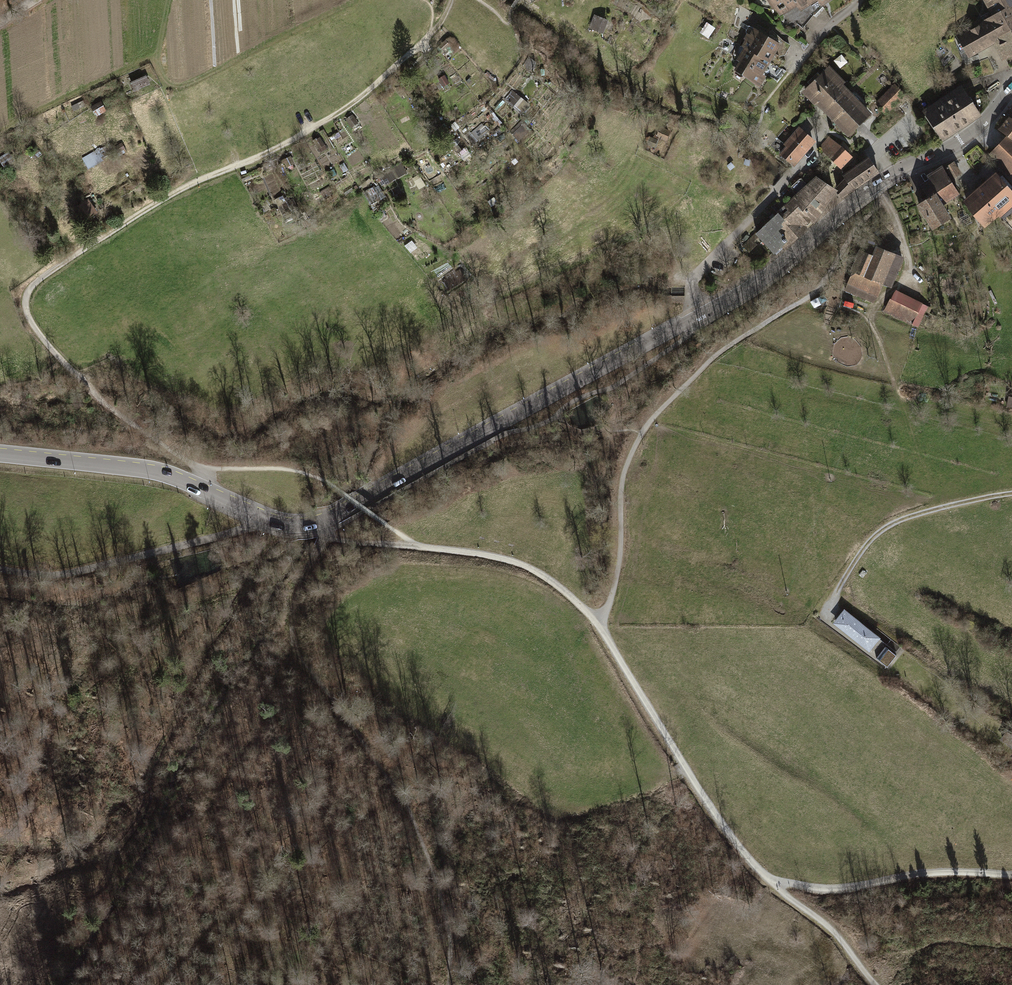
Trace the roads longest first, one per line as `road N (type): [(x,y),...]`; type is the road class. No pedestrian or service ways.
road 1 (secondary): [(0,454),(154,472),(280,524),(323,521),(734,298),(891,174),(974,132),(1011,87)]
road 2 (track): [(206,468),(93,392),(60,360),(26,316),(28,289),(154,203),(333,116),(432,34)]
road 3 (track): [(600,624),(620,557),(622,479),(640,434),(710,362),(808,299),(885,199)]
road 4 (track): [(327,481),(418,548),(520,564),(600,624)]
road 5 (track): [(600,624),(719,821),(770,881)]
road 6 (track): [(261,517),(93,568),(56,576),(0,569)]
road 7 (track): [(770,881),(829,889),(932,873),(1011,876)]
road 8 (track): [(1011,493),(951,505),(877,533),(829,604)]

